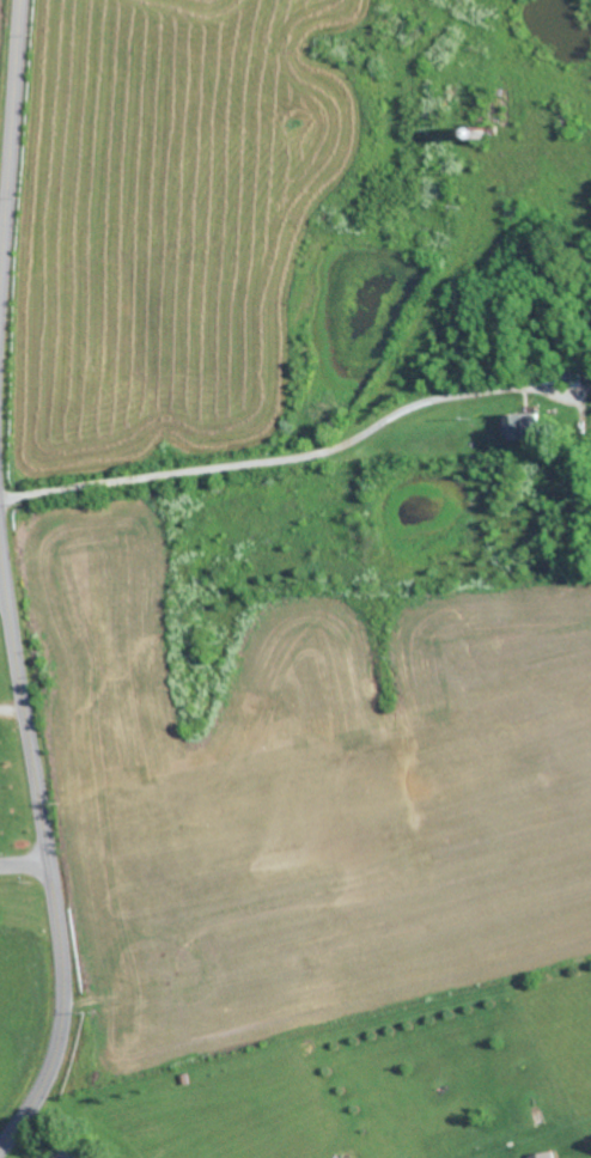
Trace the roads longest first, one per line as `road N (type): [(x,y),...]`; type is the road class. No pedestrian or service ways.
road 1 (secondary): [(0,1157),(41,1089),(56,1017),(0,592)]
road 2 (secondary): [(0,241),(17,0)]

